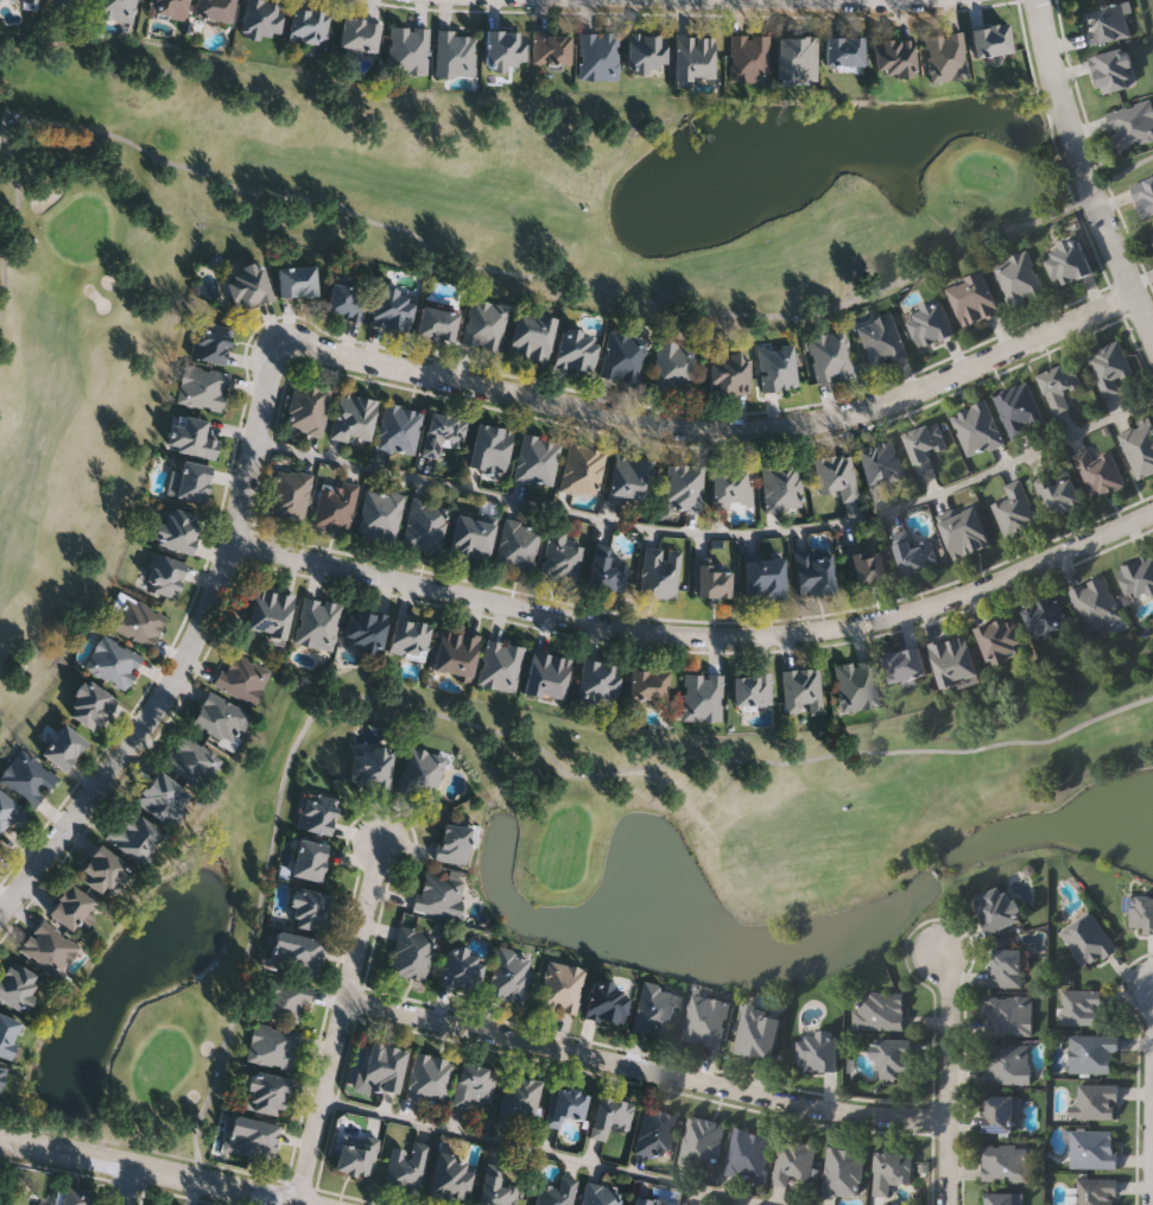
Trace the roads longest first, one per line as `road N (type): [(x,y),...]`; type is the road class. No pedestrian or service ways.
road 1 (residential): [(234,541),(595,624),(780,635),(927,608),(1152,514)]
road 2 (residential): [(285,353),(319,349),(652,424),(774,429),(926,387),(1134,294)]
road 3 (residential): [(0,915),(160,711),(196,641),(226,576),(270,375),(285,353)]
road 4 (residential): [(347,1000),(766,1098),(946,1120)]
road 5 (residential): [(298,1204),(381,844)]
road 6 (tertiary): [(1152,337),(1087,188),(1037,0)]
road 7 (tertiary): [(298,1204),(0,1137)]
road 8 (residential): [(946,1204),(940,965)]
road 9 (residential): [(1147,1204),(1151,978)]

